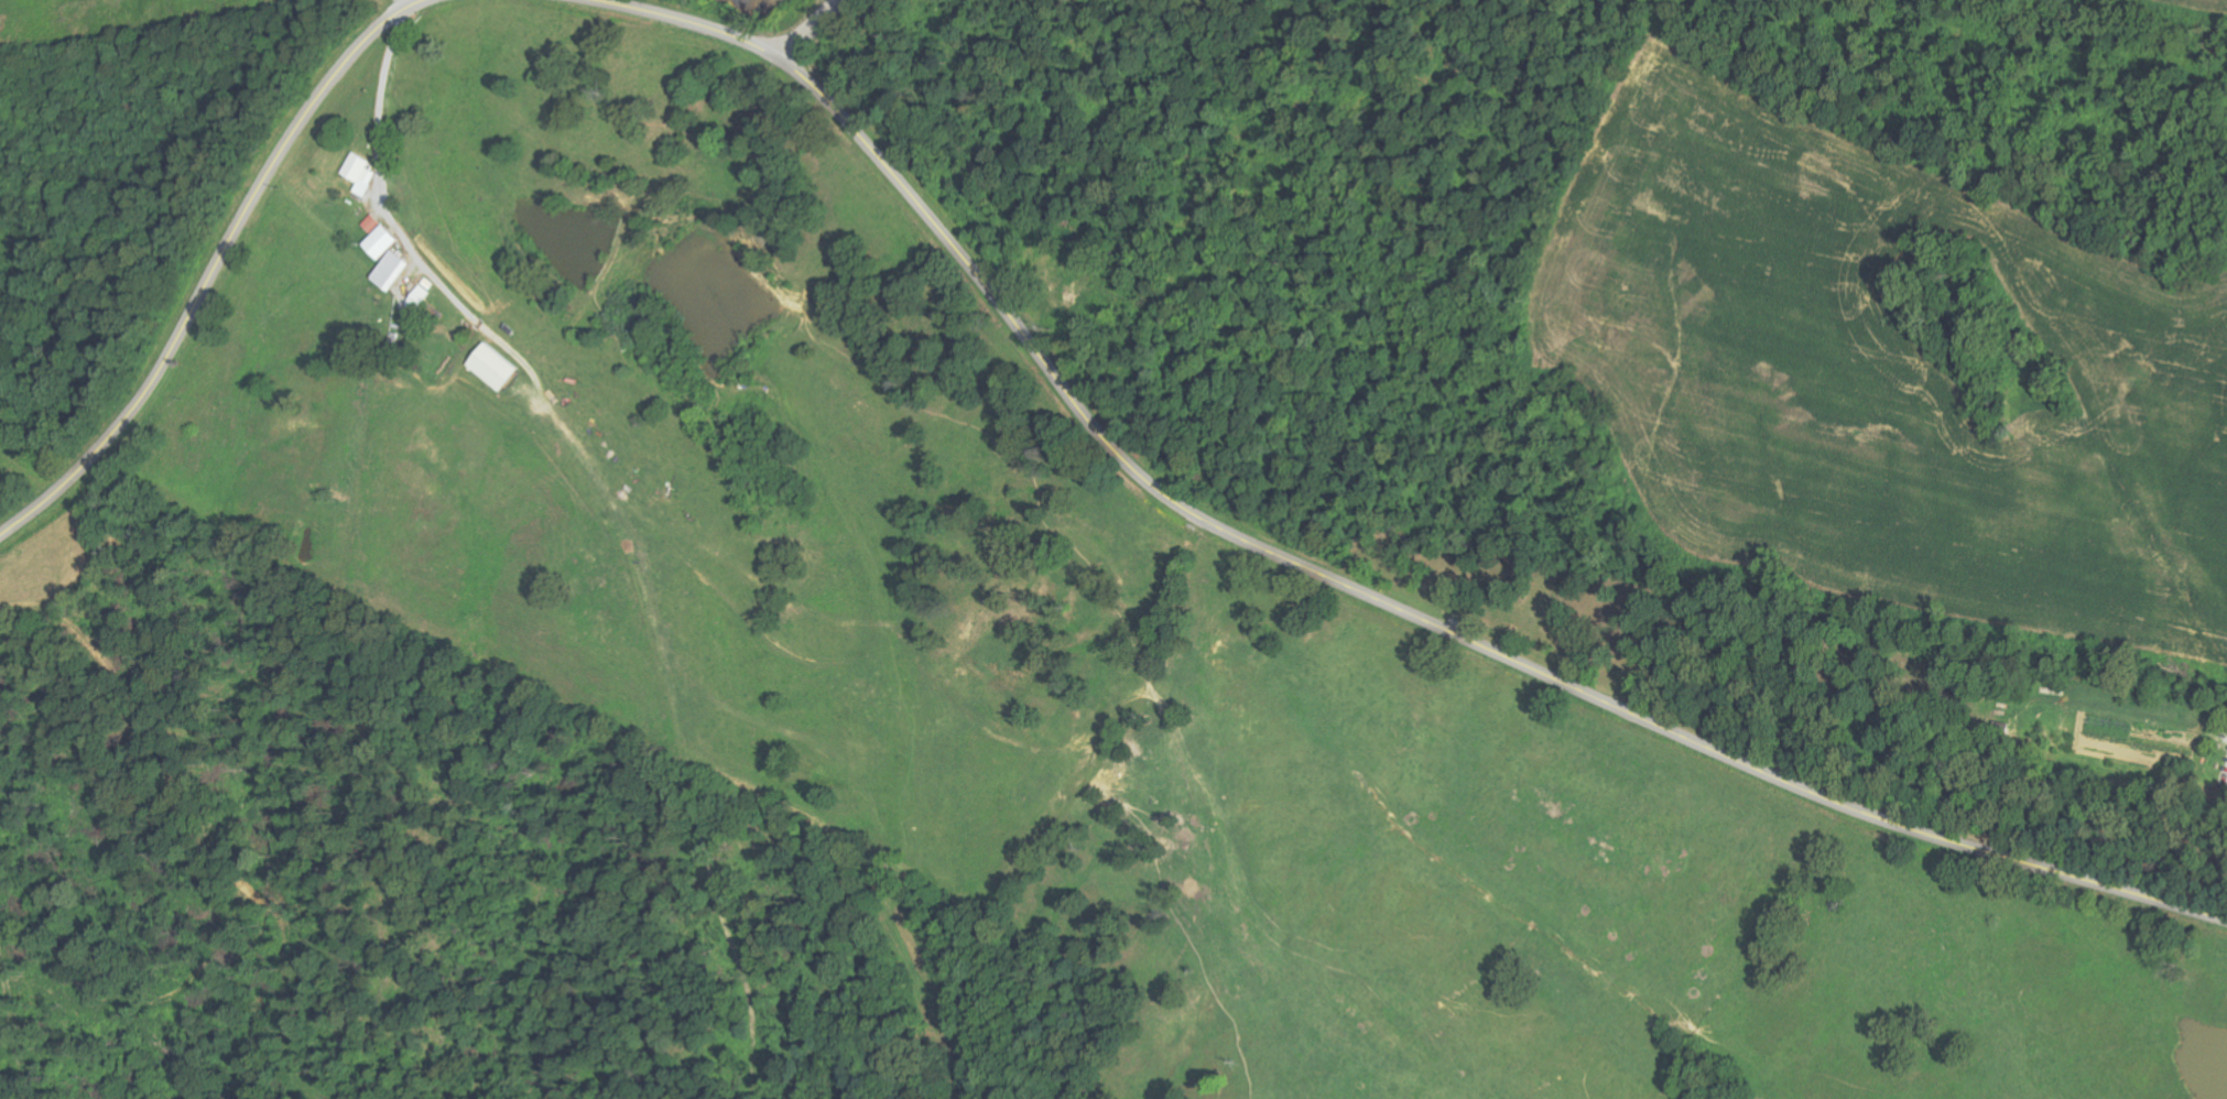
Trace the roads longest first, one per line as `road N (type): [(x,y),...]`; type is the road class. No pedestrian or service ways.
road 1 (secondary): [(589,0),(730,35),(815,87),(946,231),(1093,425),(1139,475),(1194,514),(1848,807),(2226,922)]
road 2 (secondary): [(0,538),(130,427),(157,392),(249,206),(308,109),(380,28),(427,0)]

